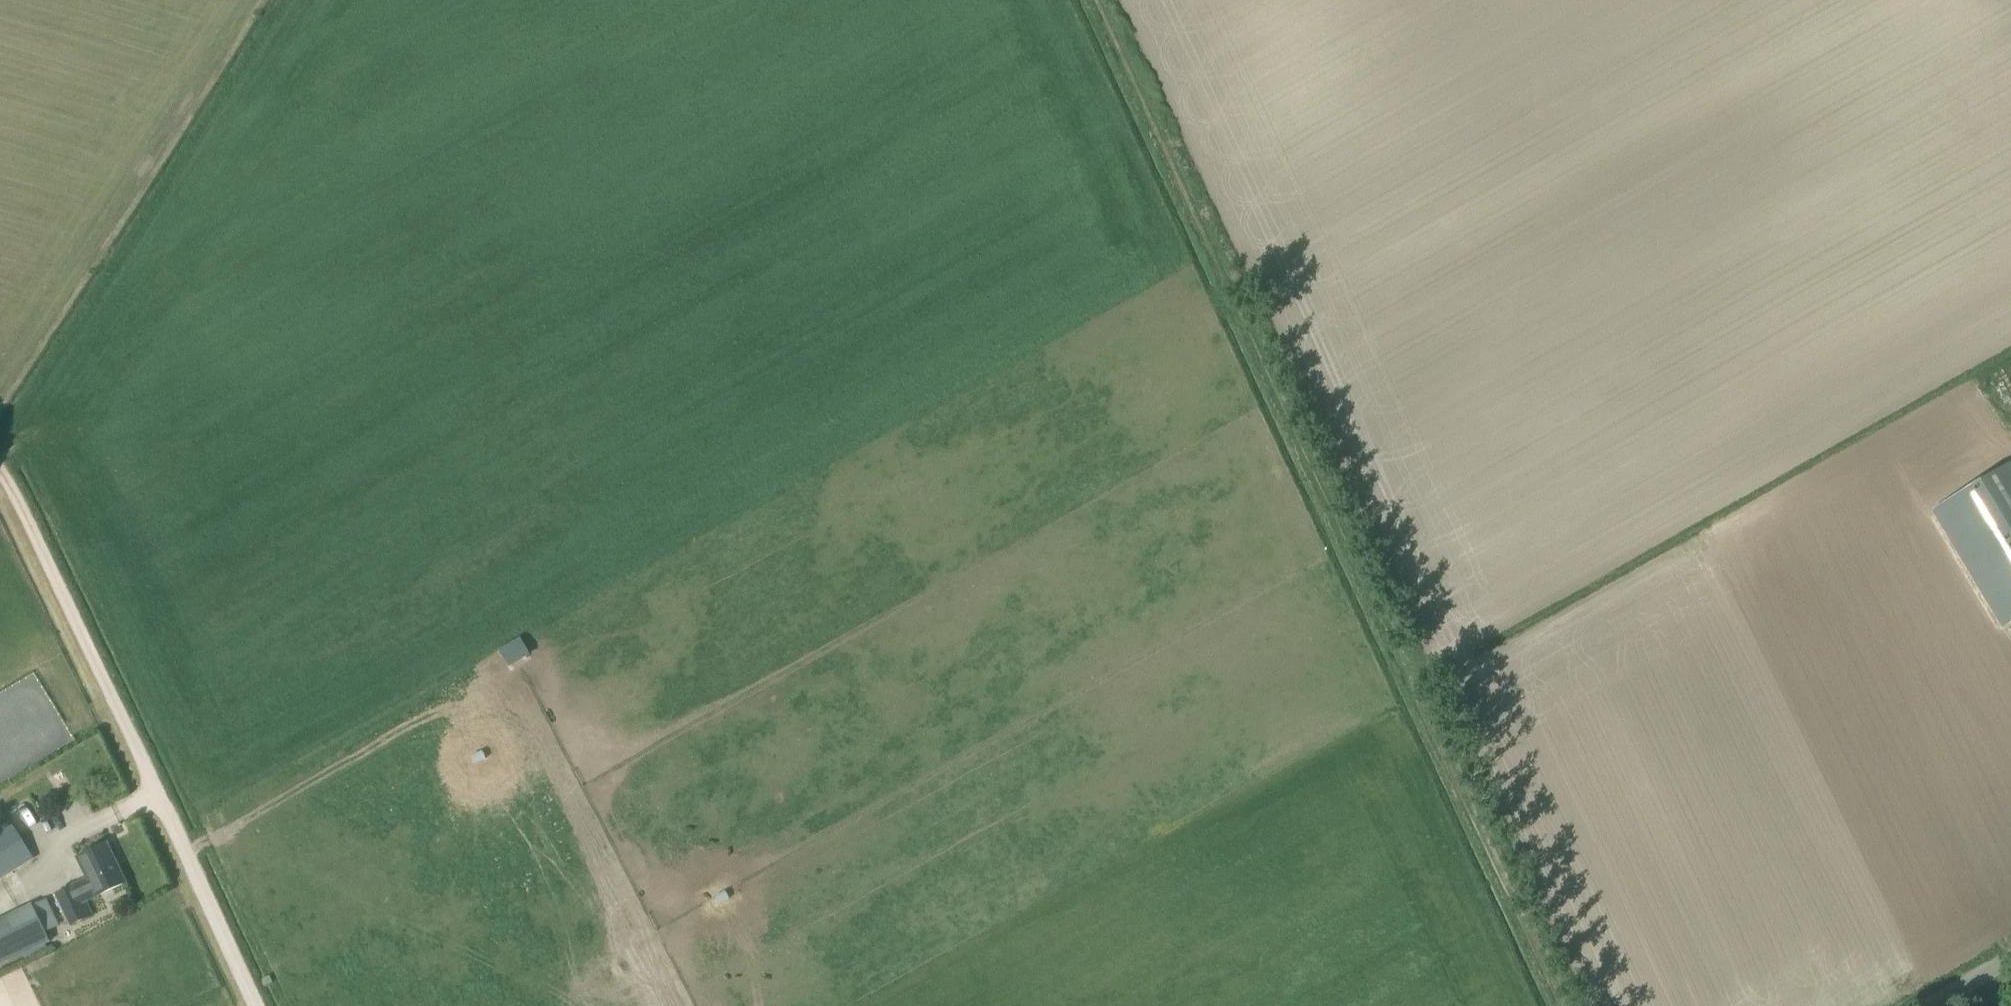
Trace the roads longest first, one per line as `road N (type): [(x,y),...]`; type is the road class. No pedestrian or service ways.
road 1 (track): [(1094,0),(1562,1005)]
road 2 (track): [(251,1005),(0,477)]

